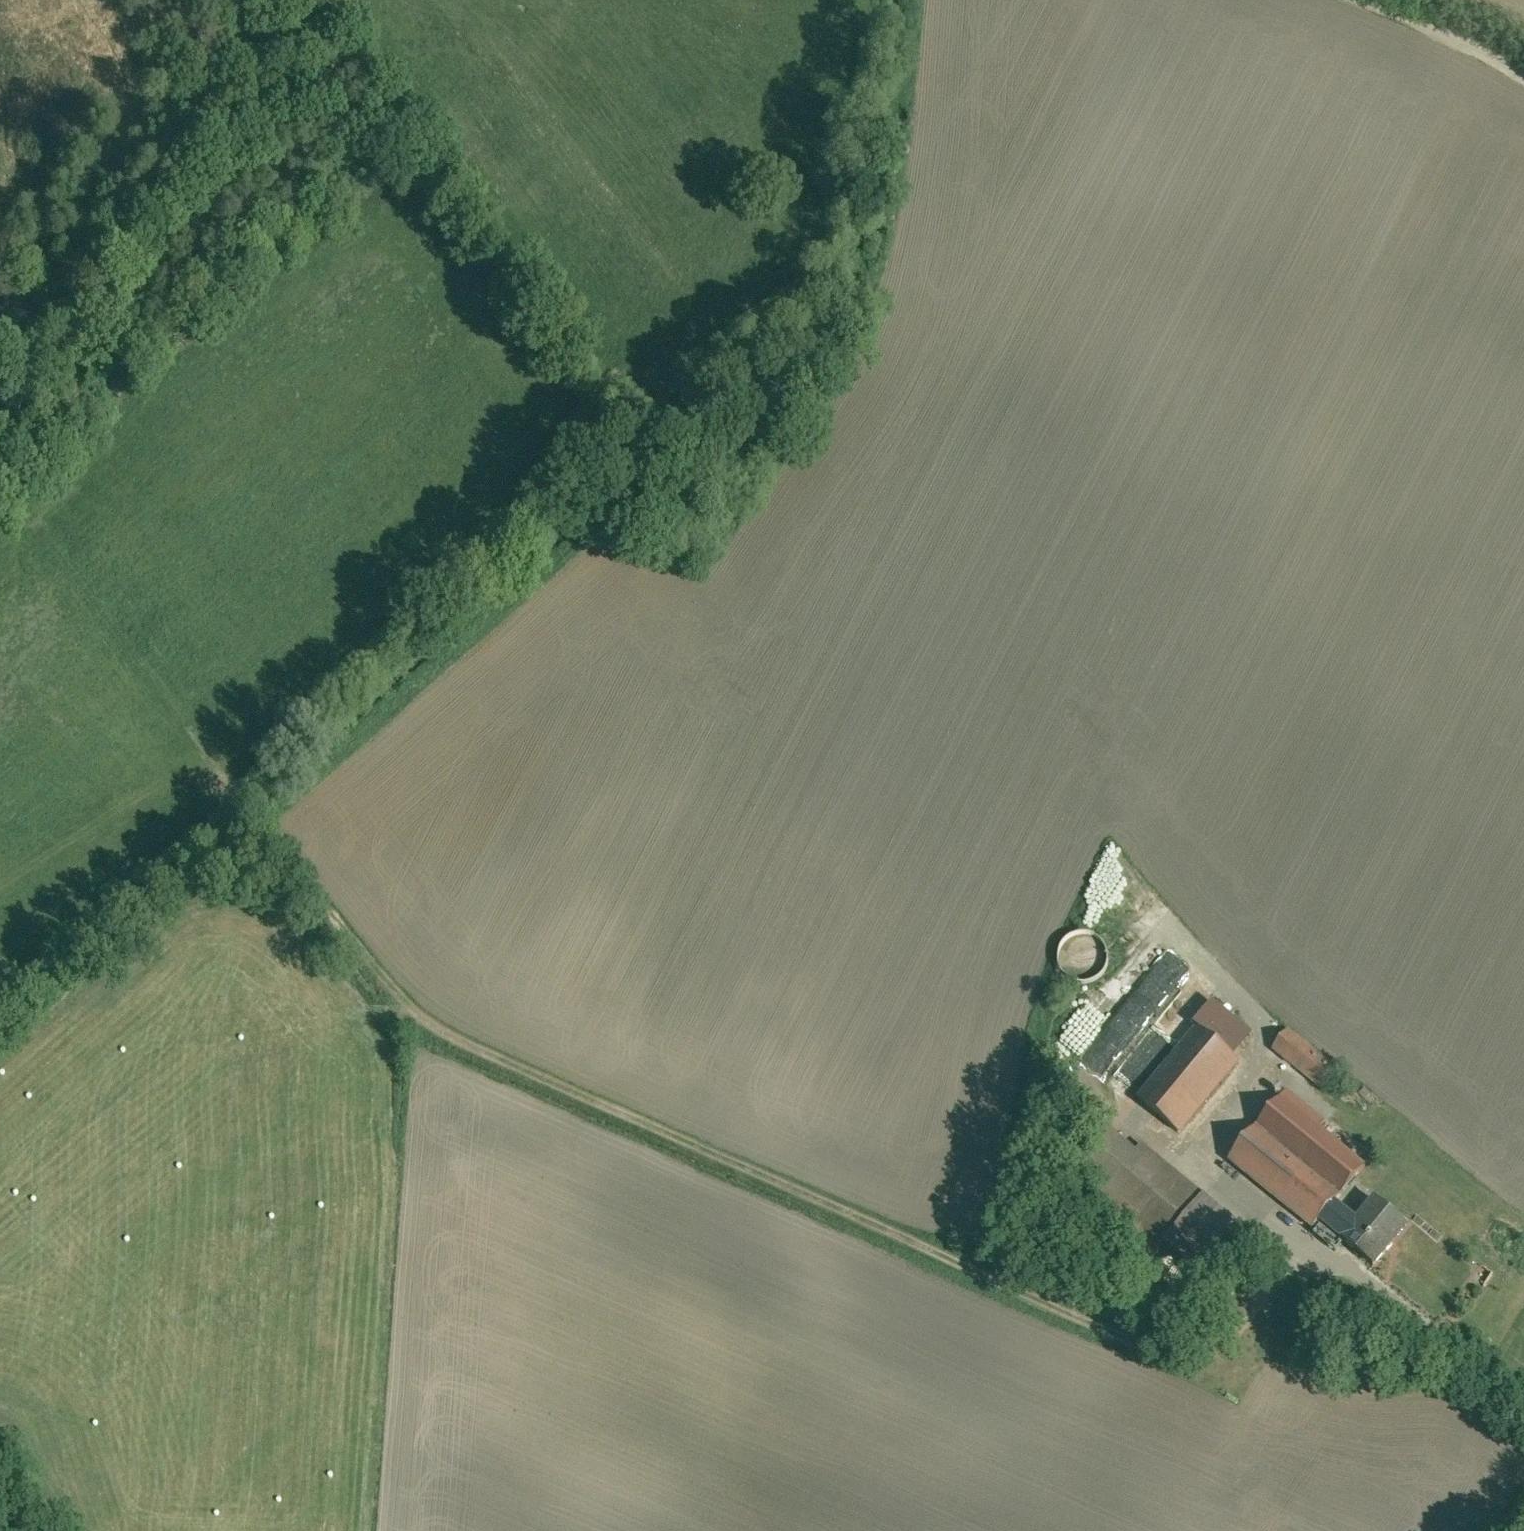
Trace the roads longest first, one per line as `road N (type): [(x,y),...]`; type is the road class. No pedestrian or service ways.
road 1 (track): [(1295,1237),(1242,1337),(1205,1365),(1180,1369),(443,1038),(415,1018)]
road 2 (unclassified): [(1523,1378),(1460,1351),(1371,1281),(1188,1162)]
road 3 (track): [(1523,80),(1358,0)]
road 4 (unclassified): [(1188,1162),(1269,1068)]

